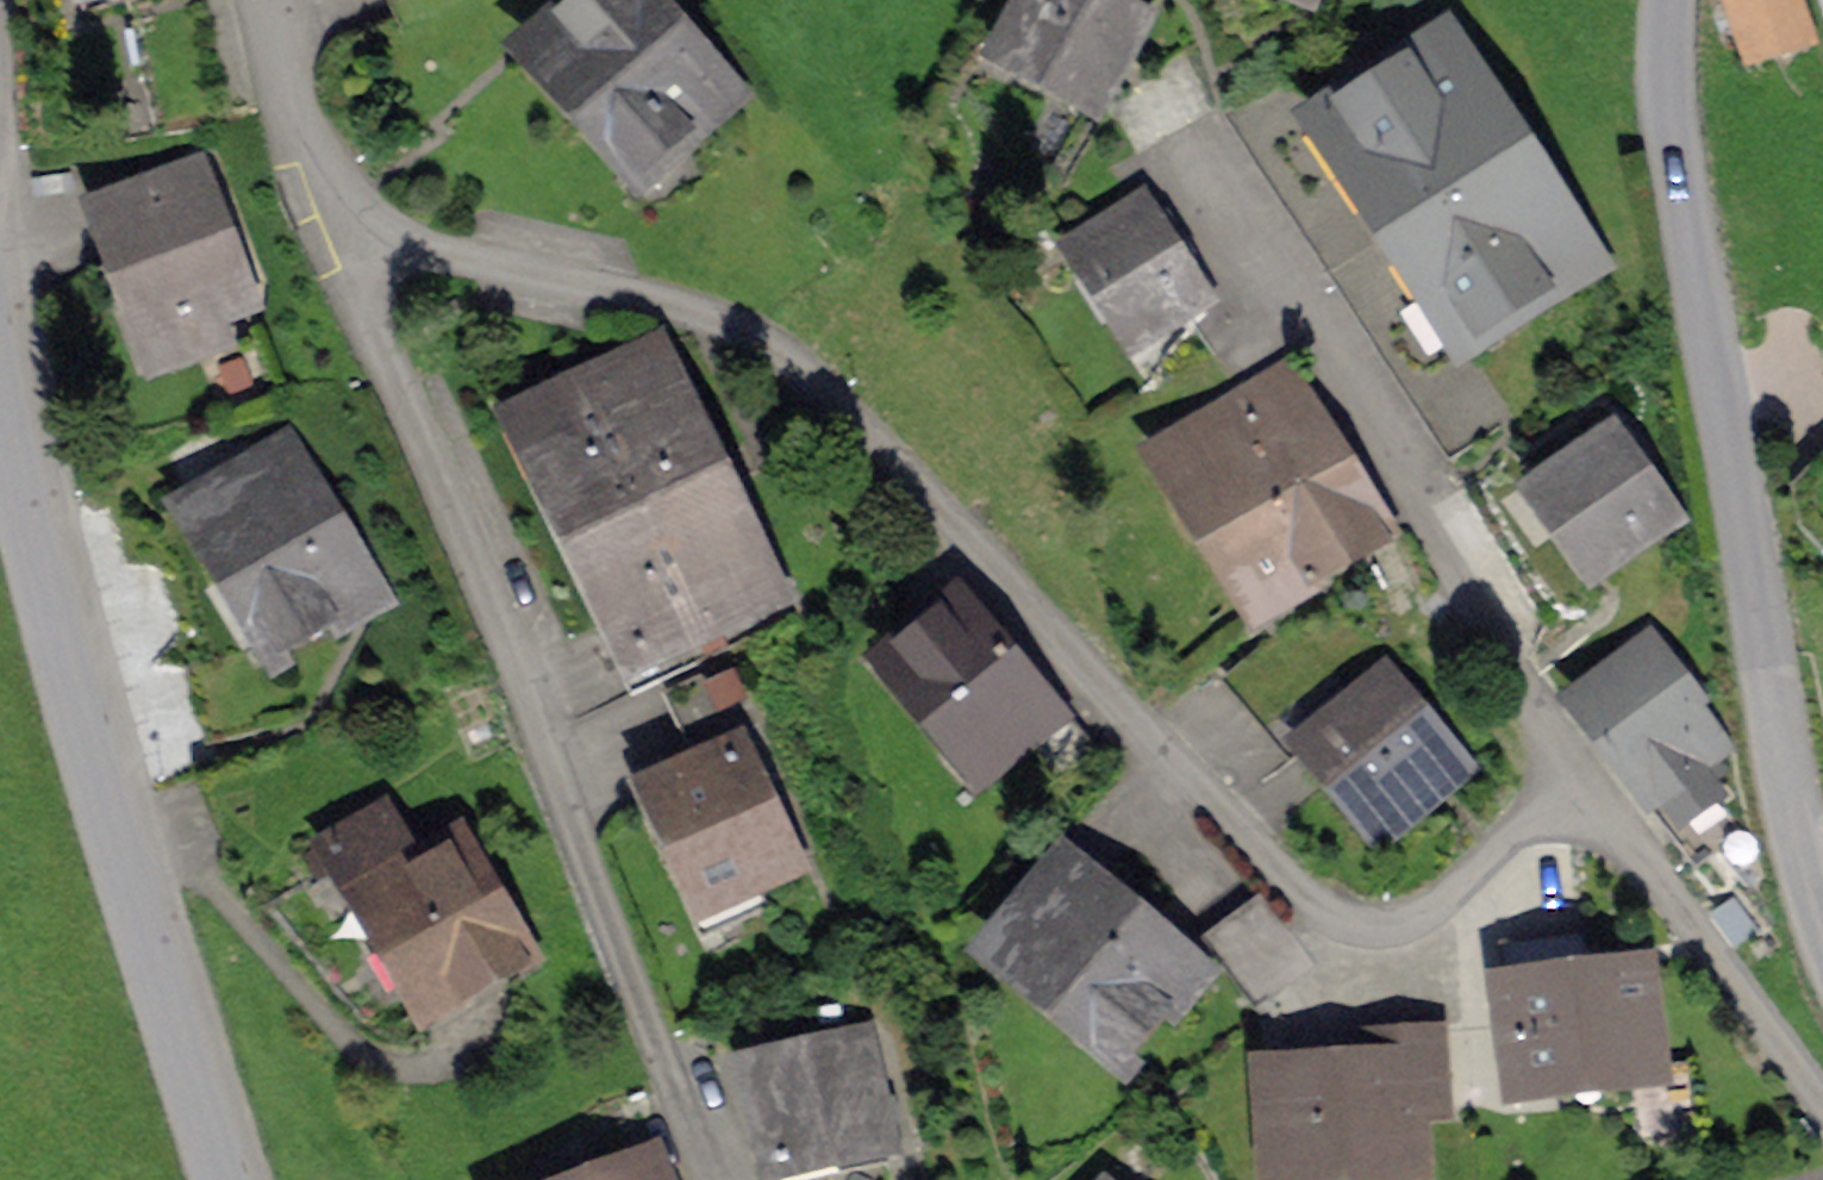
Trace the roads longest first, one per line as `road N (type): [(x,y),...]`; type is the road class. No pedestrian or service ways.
road 1 (residential): [(345,229),(650,287),(799,365),(1316,902),(1359,930),(1404,929),(1582,774)]
road 2 (residential): [(345,229),(723,1179)]
road 3 (residential): [(1822,945),(1806,909),(1685,217),(1672,120),(1671,0)]
road 4 (unclassified): [(237,1179),(67,630),(8,397),(0,335)]
road 5 (residential): [(1582,774),(1203,135)]
road 6 (residential): [(1582,774),(1822,1106)]
road 7 (residential): [(265,0),(345,229)]

